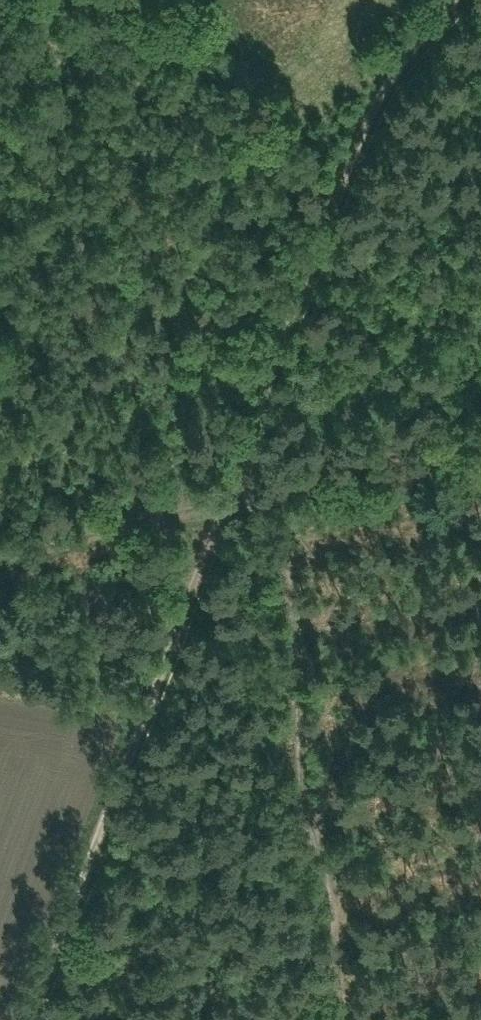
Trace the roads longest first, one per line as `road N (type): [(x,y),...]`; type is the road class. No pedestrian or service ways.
road 1 (track): [(33,1019),(67,900),(191,616),(235,491)]
road 2 (track): [(235,491),(359,140),(406,61),(461,0)]
road 3 (track): [(0,555),(235,491)]
road 4 (track): [(480,431),(244,489)]

